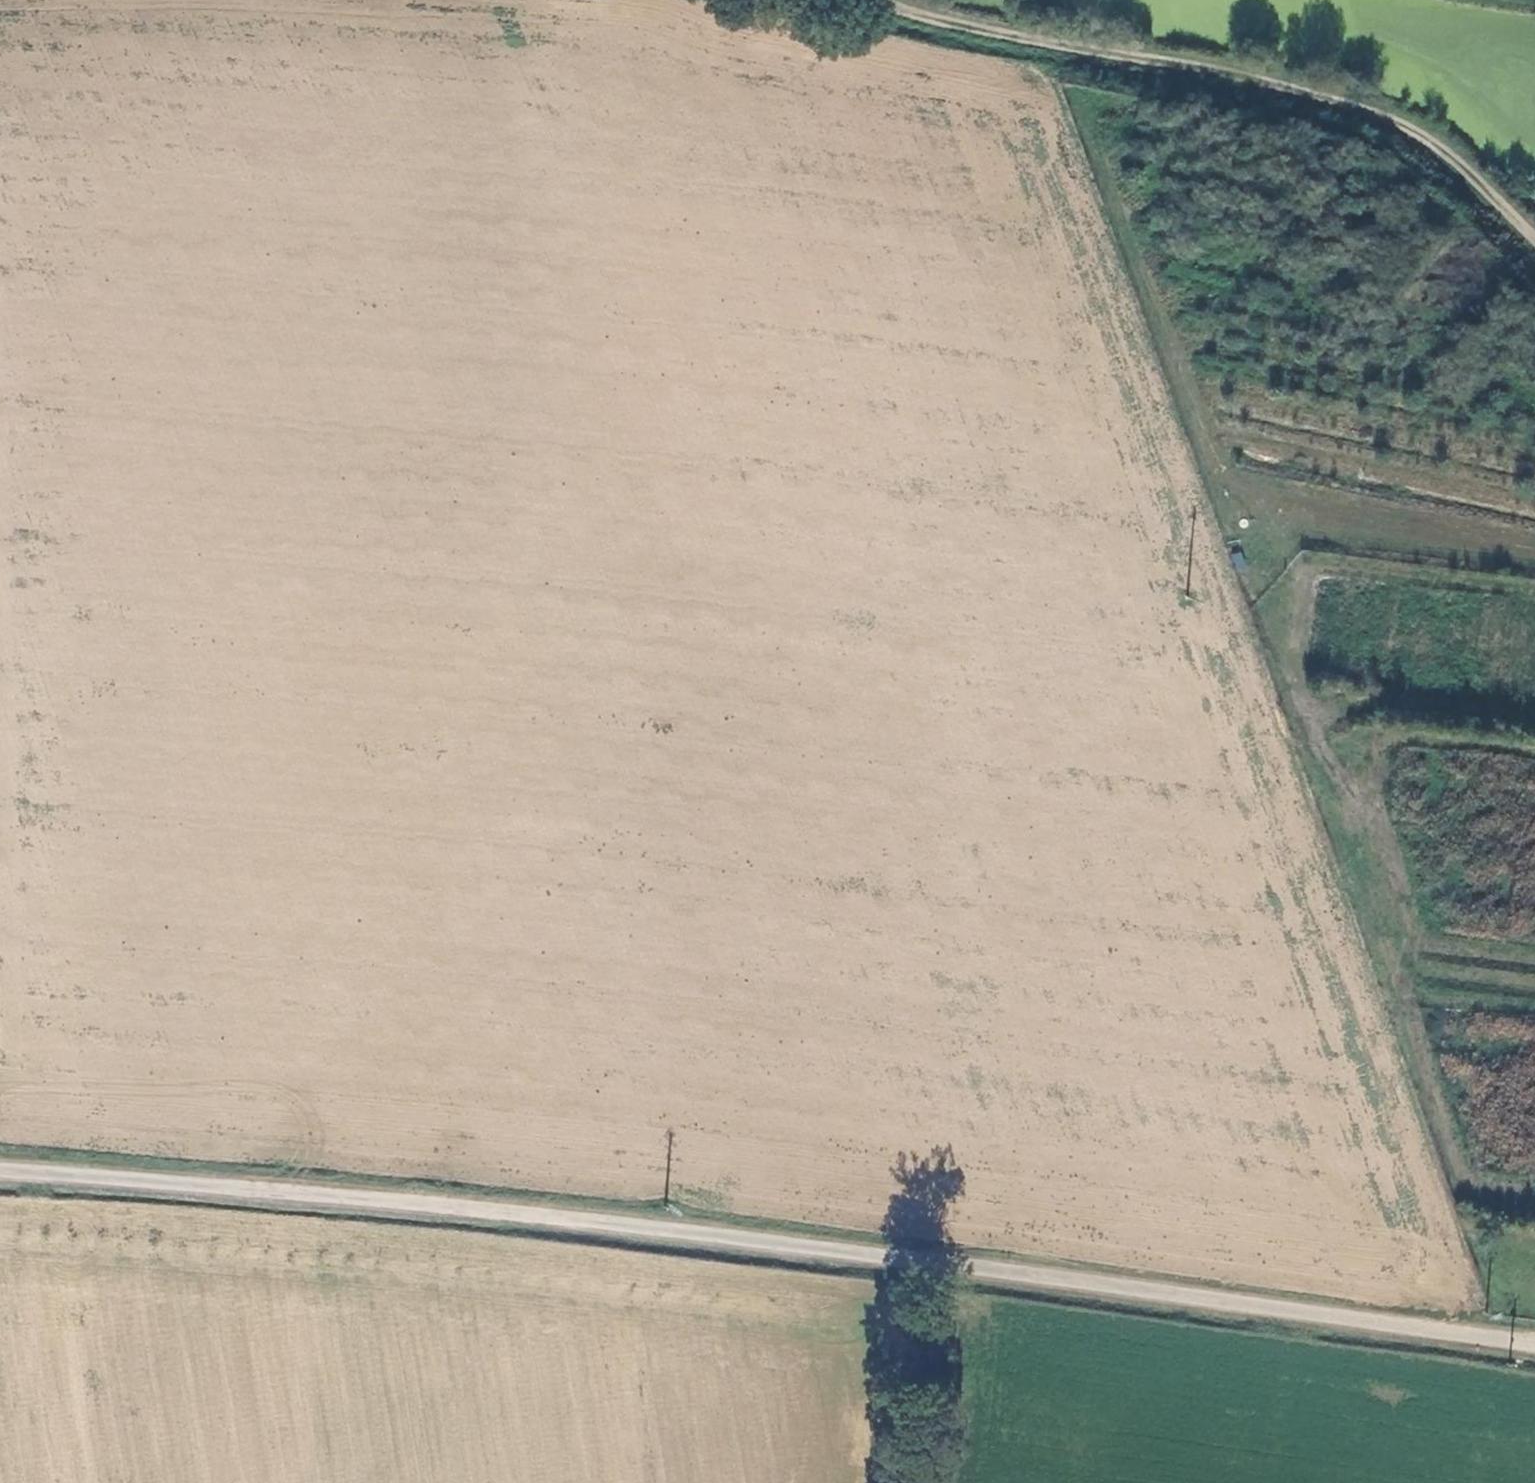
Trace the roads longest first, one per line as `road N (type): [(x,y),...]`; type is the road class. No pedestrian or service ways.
road 1 (unclassified): [(943,1273),(643,1227),(0,1170)]
road 2 (track): [(1534,230),(1373,115),(960,28),(886,0)]

